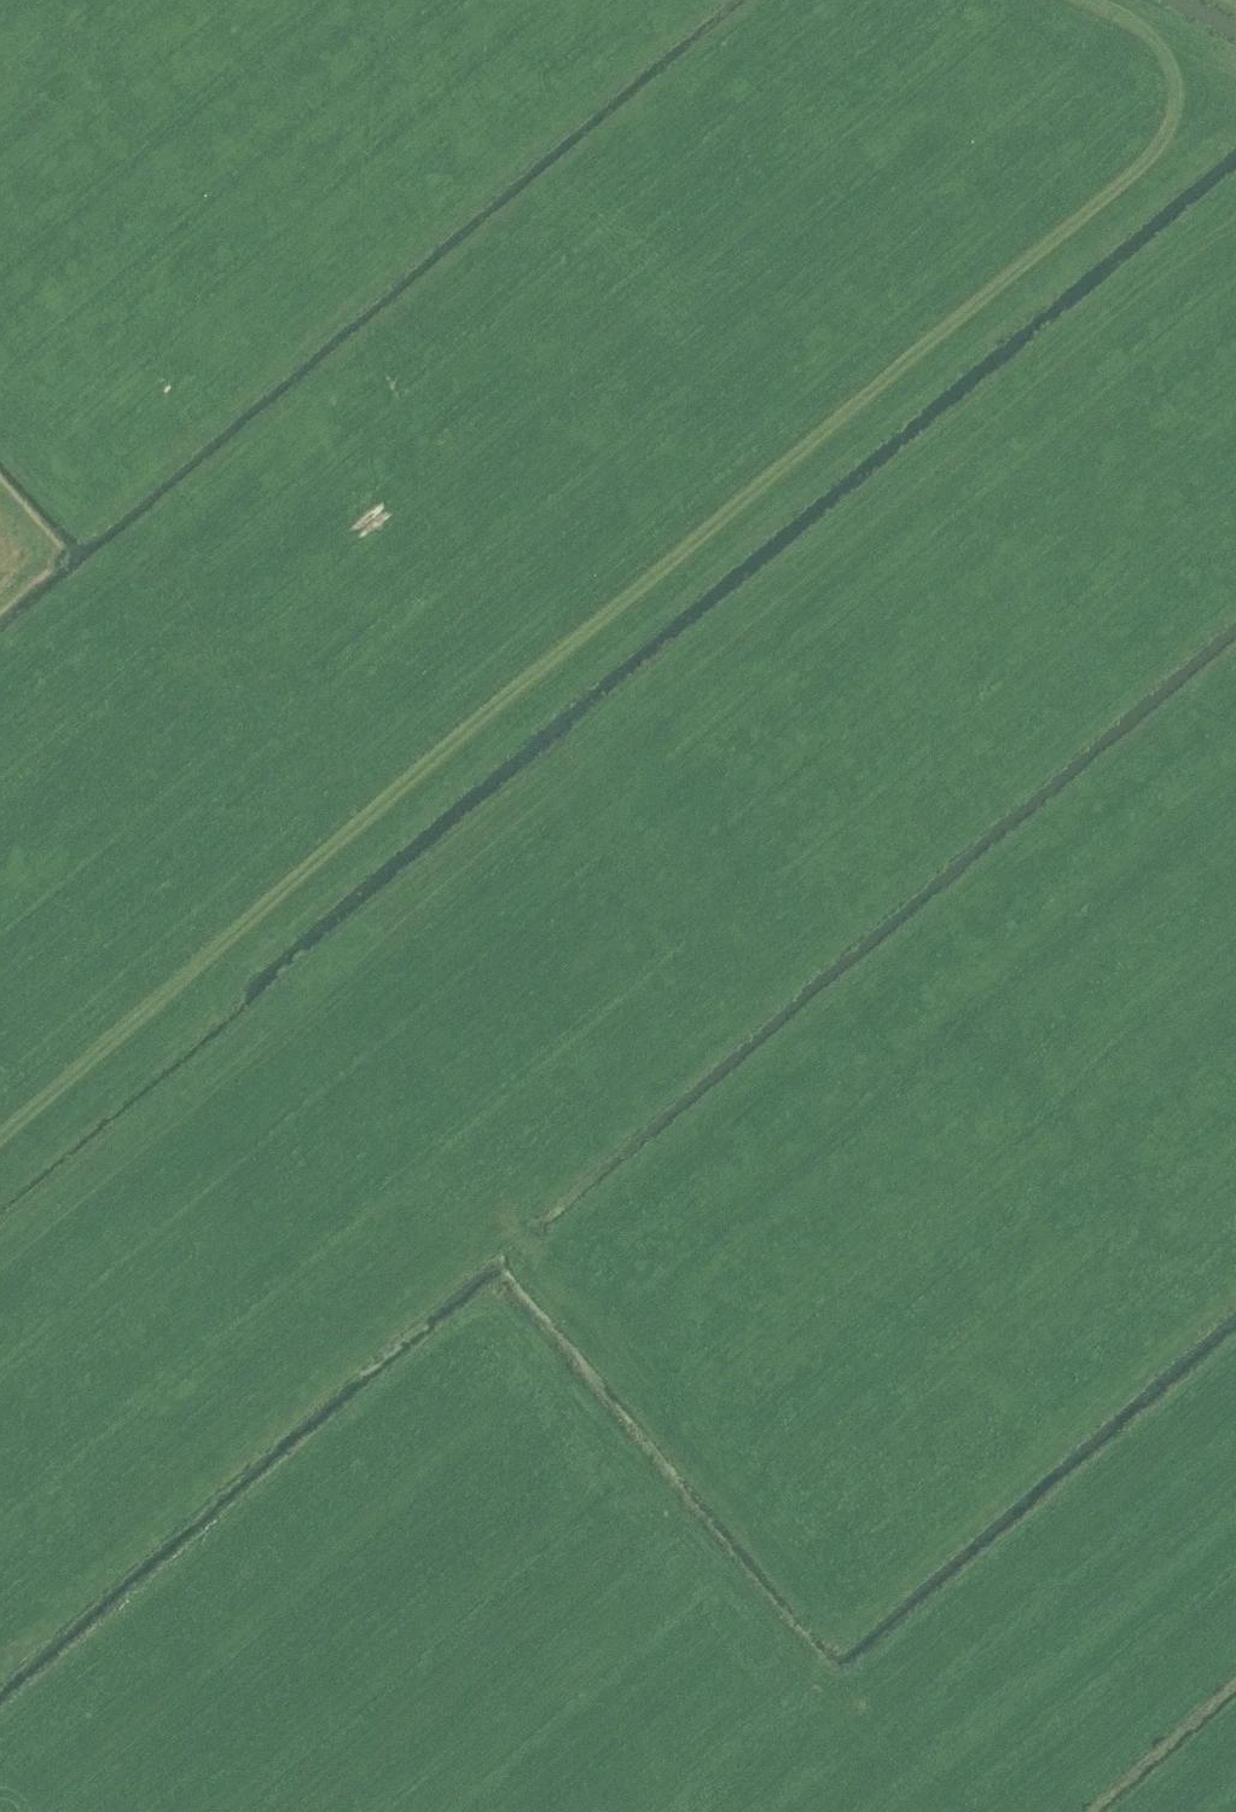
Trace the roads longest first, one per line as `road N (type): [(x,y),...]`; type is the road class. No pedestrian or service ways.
road 1 (track): [(0,1132),(1118,188),(1156,131),(1160,102),(1140,47),(1118,23),(1073,0)]

